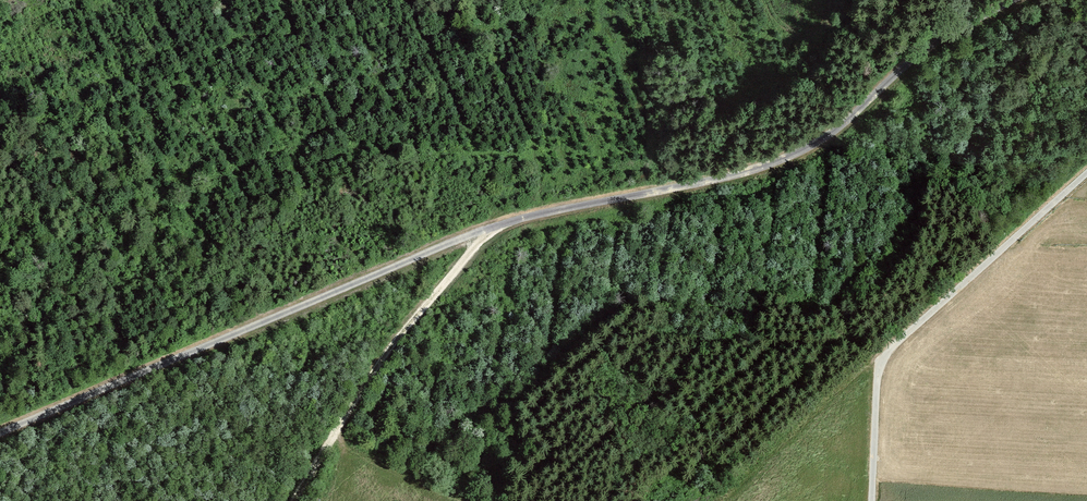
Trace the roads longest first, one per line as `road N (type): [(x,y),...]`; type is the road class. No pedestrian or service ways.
road 1 (track): [(0,435),(492,229),(774,163),(844,126),(938,43),(1016,0)]
road 2 (track): [(1086,176),(881,361),(875,500)]
road 3 (track): [(498,227),(413,322),(292,500)]

